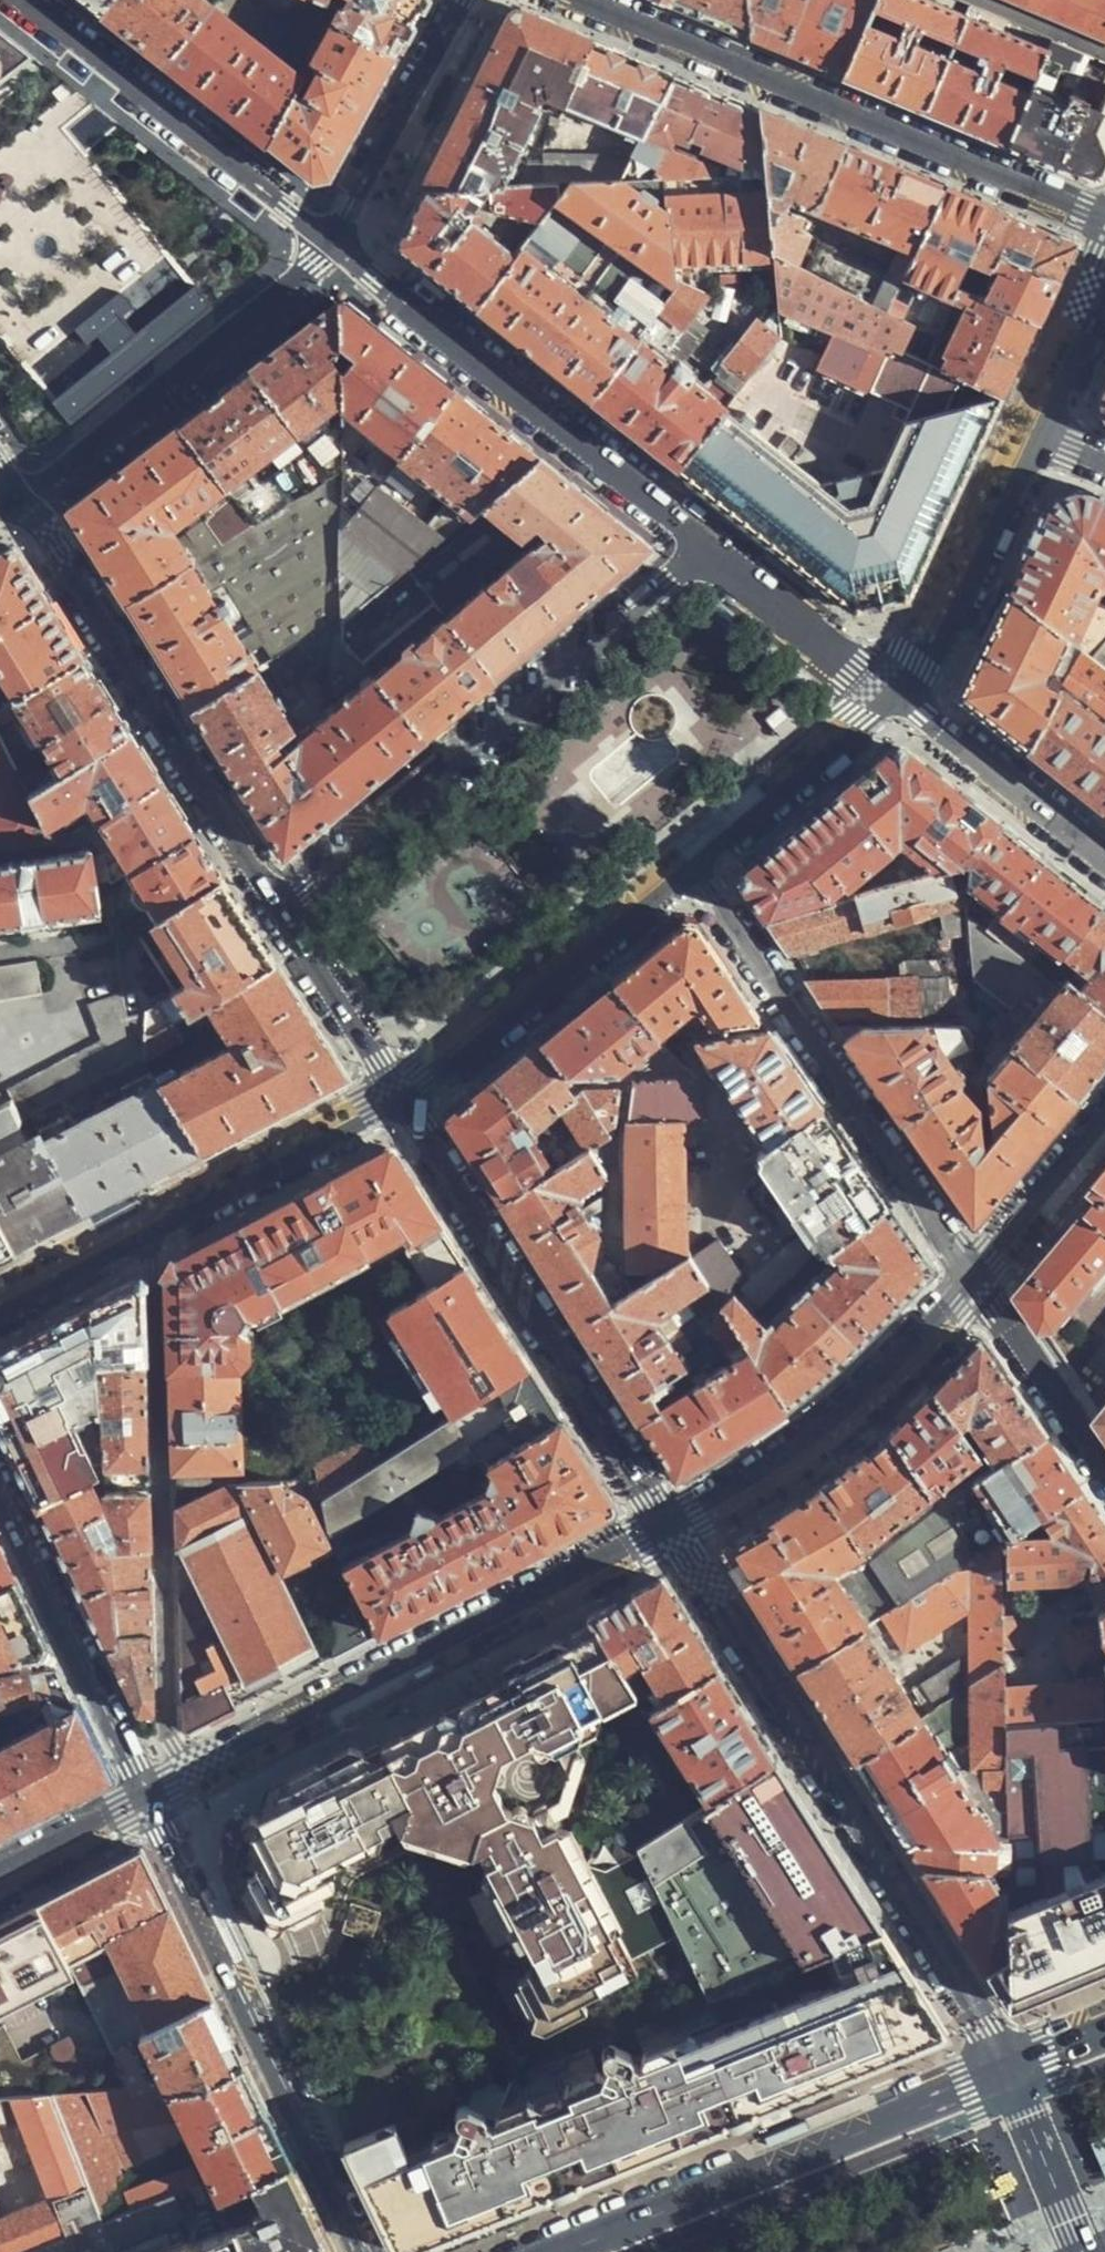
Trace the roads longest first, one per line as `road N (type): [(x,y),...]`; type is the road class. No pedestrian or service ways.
road 1 (residential): [(671,1525),(1009,2072)]
road 2 (residential): [(148,1797),(671,1525)]
road 3 (residential): [(1104,222),(580,0)]
road 4 (residential): [(279,906),(705,544)]
road 5 (residential): [(400,1097),(671,1525)]
road 6 (residential): [(365,2251),(148,1797)]
road 7 (residential): [(977,1285),(693,871)]
road 8 (residential): [(19,498),(279,906)]
road 9 (residential): [(705,544),(332,241)]
road 10 (primary): [(1009,2072),(565,2251)]
road 11 (tertiary): [(400,1097),(0,1305)]
road 12 (secondary): [(19,498),(300,277),(332,241)]
road 13 (residential): [(332,241),(24,0)]
road 14 (residential): [(671,1525),(786,1457),(891,1371),(977,1285)]
road 15 (tertiary): [(693,871),(428,1083),(400,1097)]
road 16 (residential): [(148,1797),(0,1484)]
road 17 (tertiary): [(1034,435),(919,665),(895,695)]
road 18 (secondary): [(332,241),(460,0)]
road 19 (tertiary): [(895,695),(693,871)]
road 20 (residential): [(1104,861),(895,695)]
road 21 (residential): [(895,695),(850,667),(705,544)]
road 22 (residential): [(279,906),(400,1097)]
road 23 (residential): [(1104,1471),(977,1285)]
road 24 (residential): [(977,1285),(1104,1129)]
road 25 (residential): [(1009,2072),(1083,2251)]
road 26 (tertiary): [(1104,279),(1034,435)]
road 27 (residential): [(0,1872),(148,1797)]

